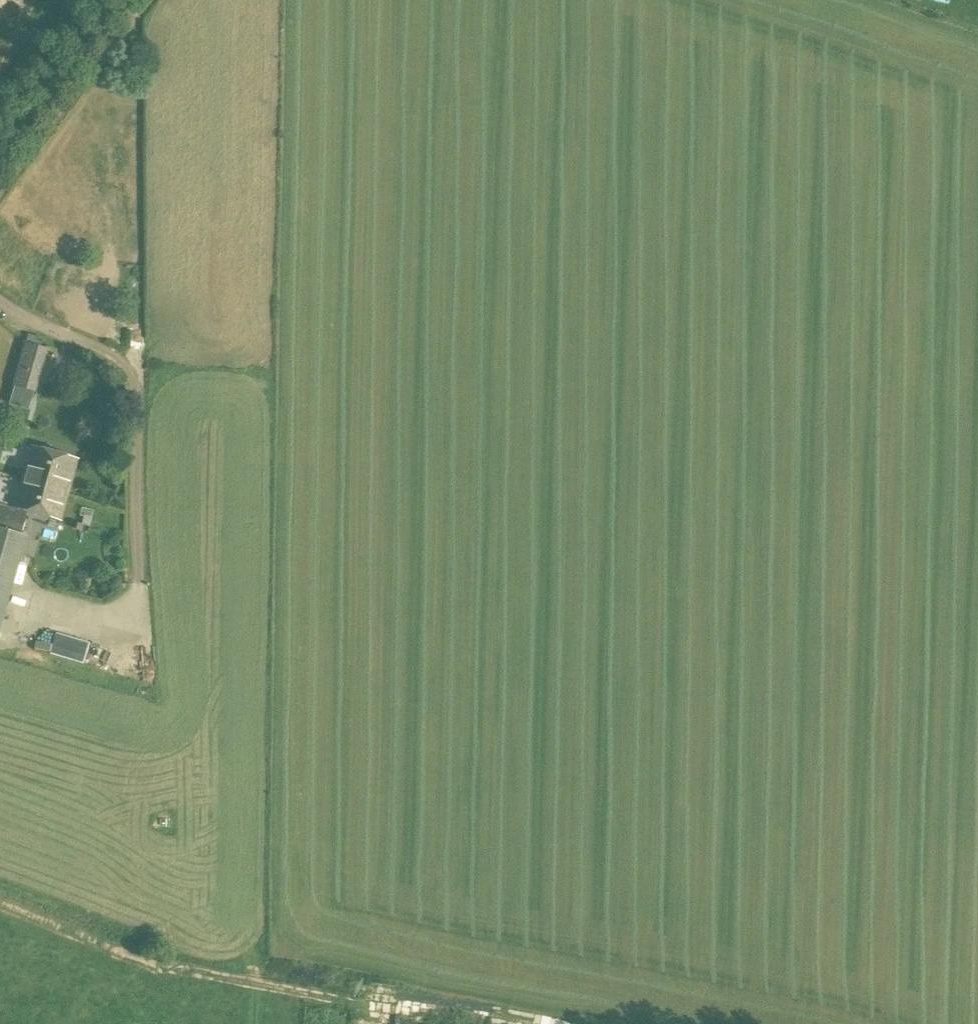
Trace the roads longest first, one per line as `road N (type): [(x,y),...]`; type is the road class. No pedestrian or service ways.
road 1 (track): [(0,903),(172,967),(467,1023)]
road 2 (unclassified): [(153,593),(141,381),(0,294)]
road 3 (unclassified): [(0,197),(151,0)]

